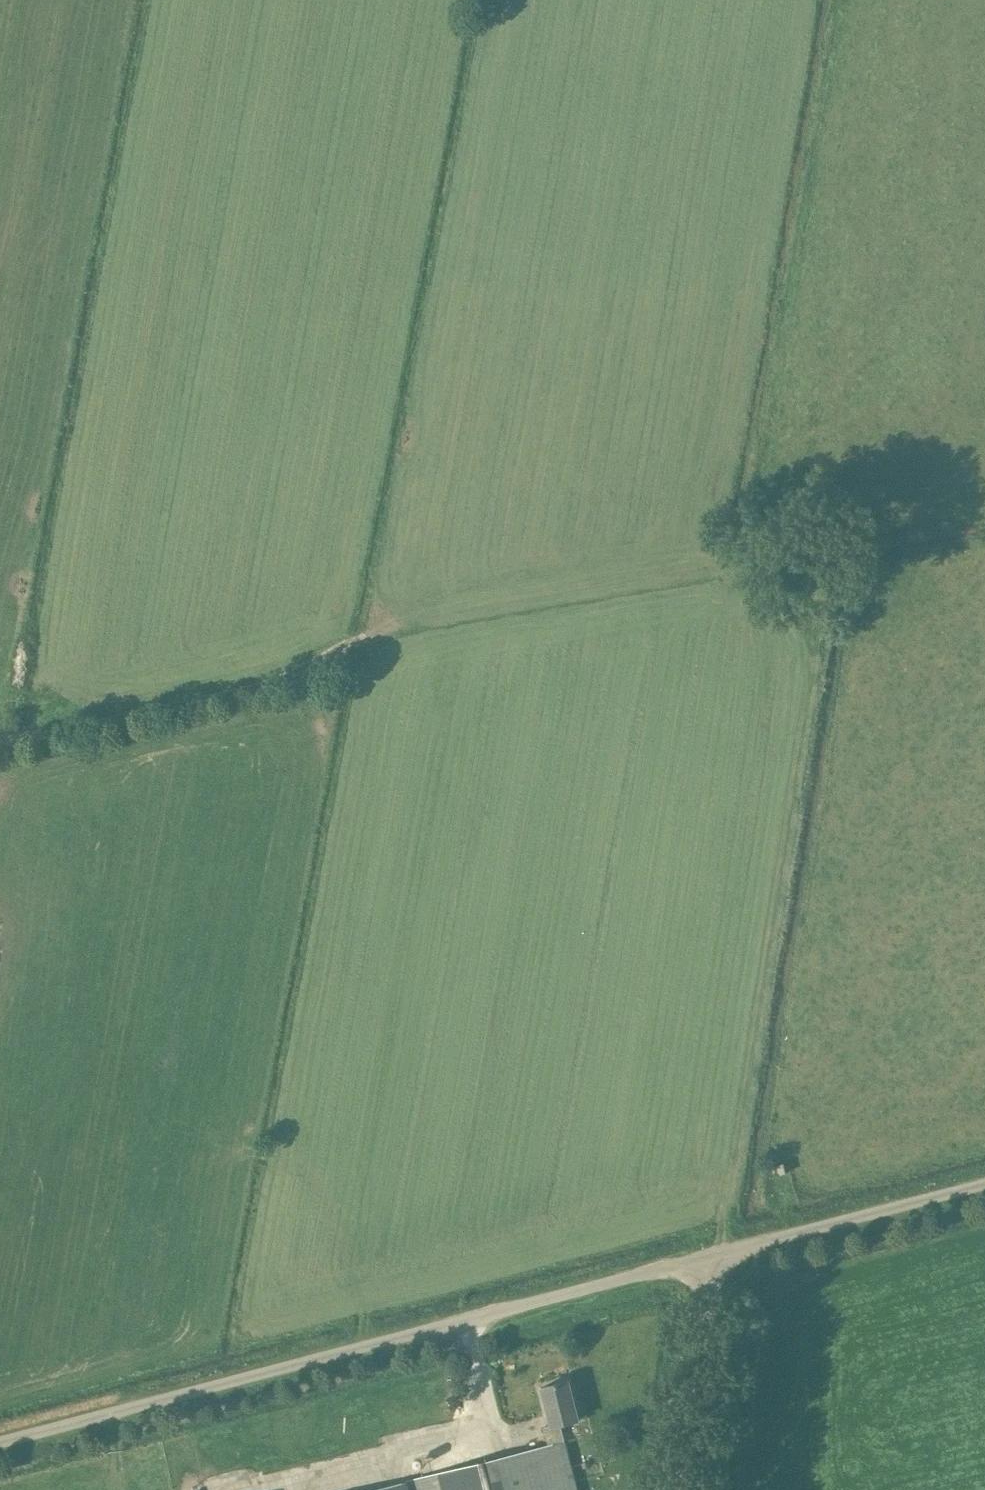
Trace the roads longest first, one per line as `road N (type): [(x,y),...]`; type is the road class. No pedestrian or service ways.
road 1 (unclassified): [(0,1447),(720,1259)]
road 2 (unclassified): [(720,1259),(984,1186)]
road 3 (unclassified): [(682,1489),(720,1259)]

